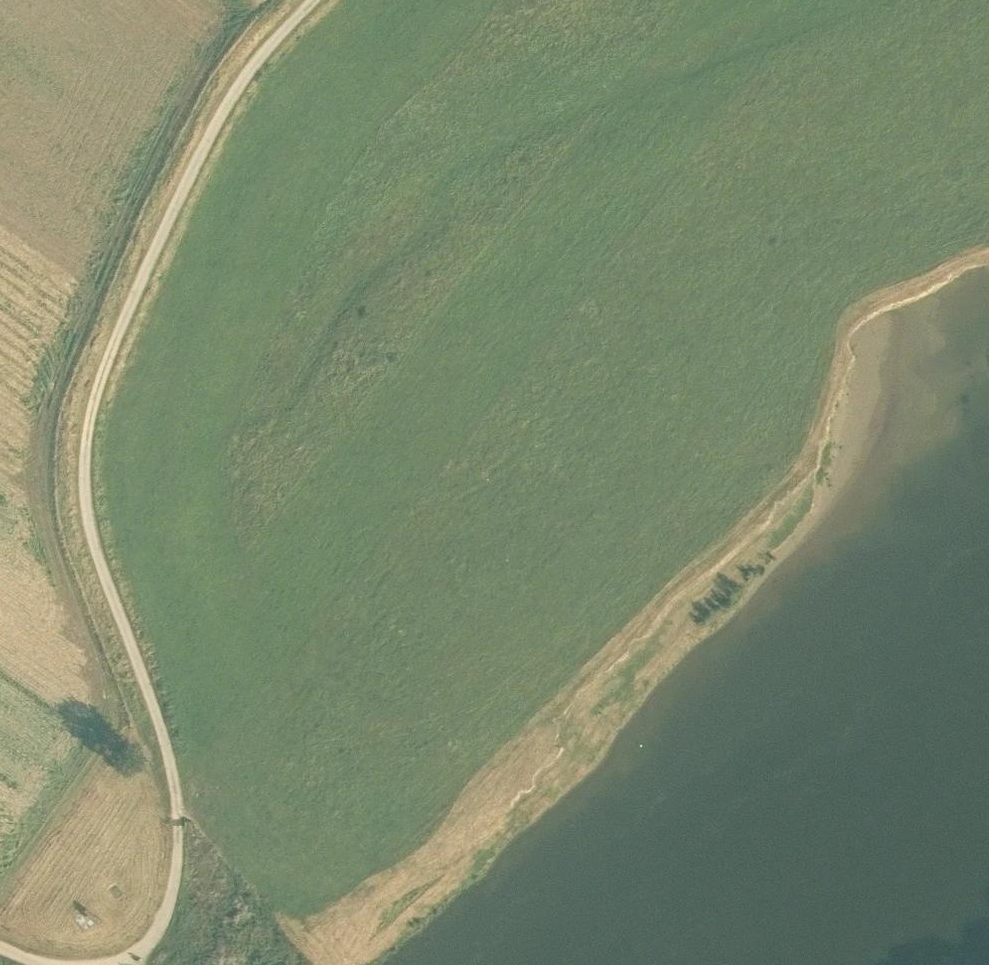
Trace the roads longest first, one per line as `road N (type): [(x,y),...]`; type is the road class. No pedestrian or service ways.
road 1 (track): [(0,944),(70,963),(122,957),(158,919),(174,877),(176,798),(164,747),(91,530),(84,462),(91,408),(195,163),(228,103),(311,0)]

